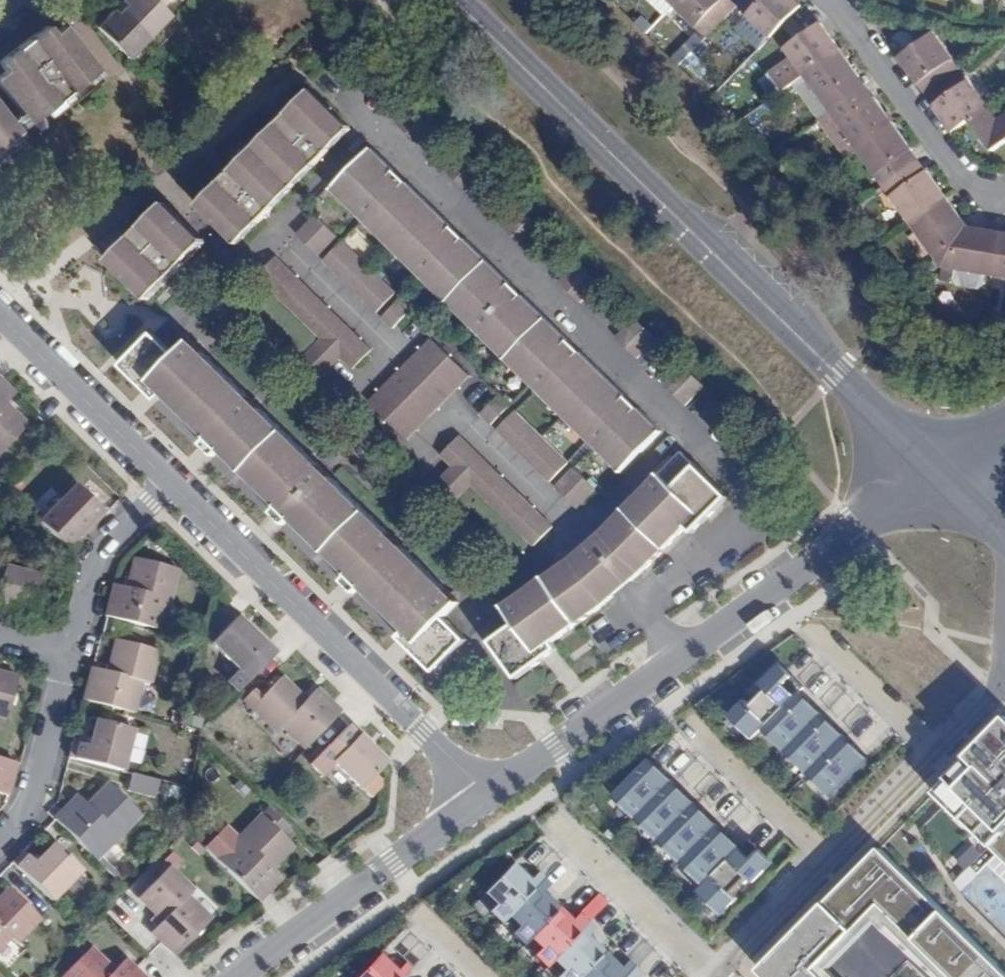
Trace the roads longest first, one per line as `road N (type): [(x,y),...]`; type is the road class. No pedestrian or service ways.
road 1 (secondary): [(941,475),(454,0)]
road 2 (residential): [(941,475),(490,798)]
road 3 (residential): [(490,798),(171,483)]
road 4 (residential): [(1004,680),(715,972)]
road 5 (residential): [(490,798),(240,976)]
road 6 (residential): [(1004,188),(958,171),(829,0)]
road 7 (residential): [(171,483),(0,316)]
road 8 (residential): [(68,652),(98,558),(171,483)]
road 9 (residential): [(0,837),(30,799),(68,652)]

